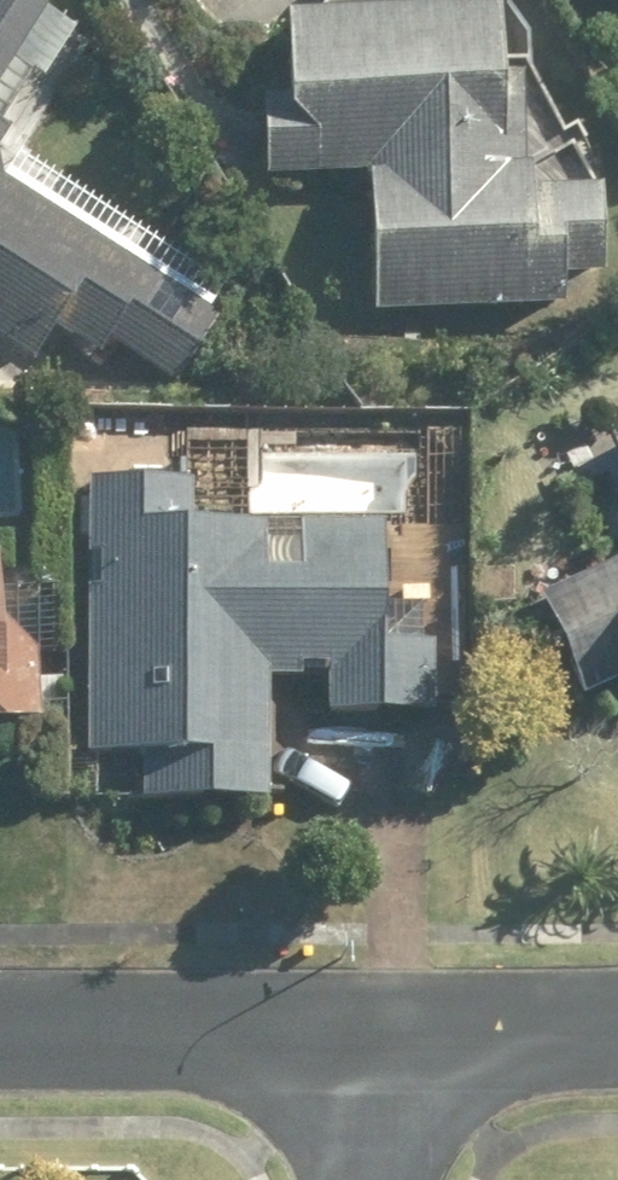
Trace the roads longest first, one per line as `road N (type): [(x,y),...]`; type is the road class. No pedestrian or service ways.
road 1 (residential): [(374,1036),(0,1033)]
road 2 (residential): [(617,1030),(374,1036)]
road 3 (residential): [(374,1036),(373,1179)]

